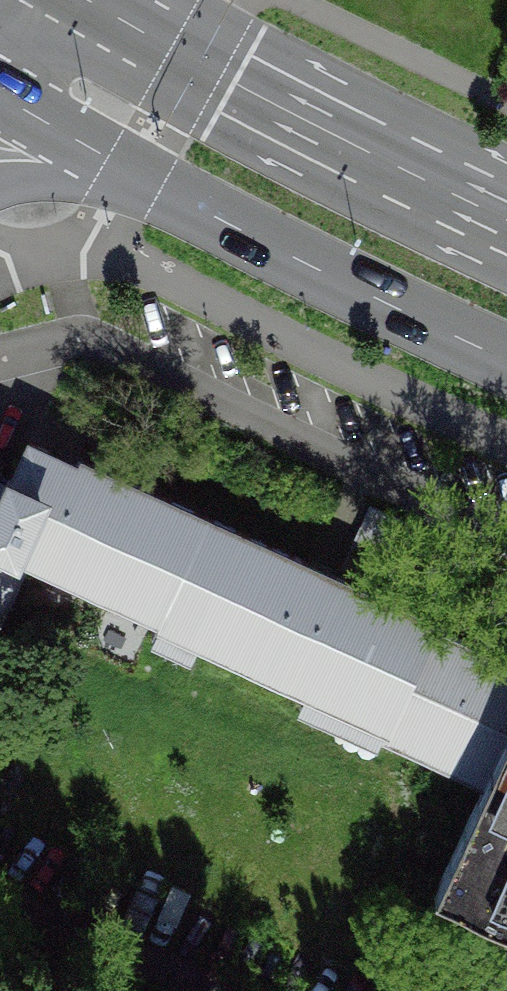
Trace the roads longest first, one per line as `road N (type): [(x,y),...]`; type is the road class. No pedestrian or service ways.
road 1 (primary): [(0,94),(135,173),(506,357)]
road 2 (primary): [(506,212),(236,83),(93,0)]

